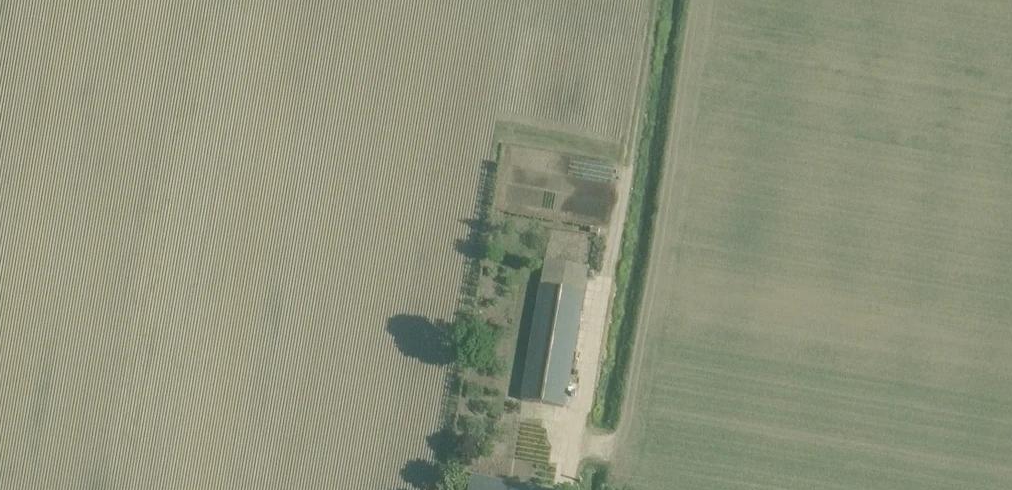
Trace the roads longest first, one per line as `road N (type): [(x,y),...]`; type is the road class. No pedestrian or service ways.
road 1 (track): [(576,444),(623,452),(698,0)]
road 2 (track): [(606,277),(653,0)]

